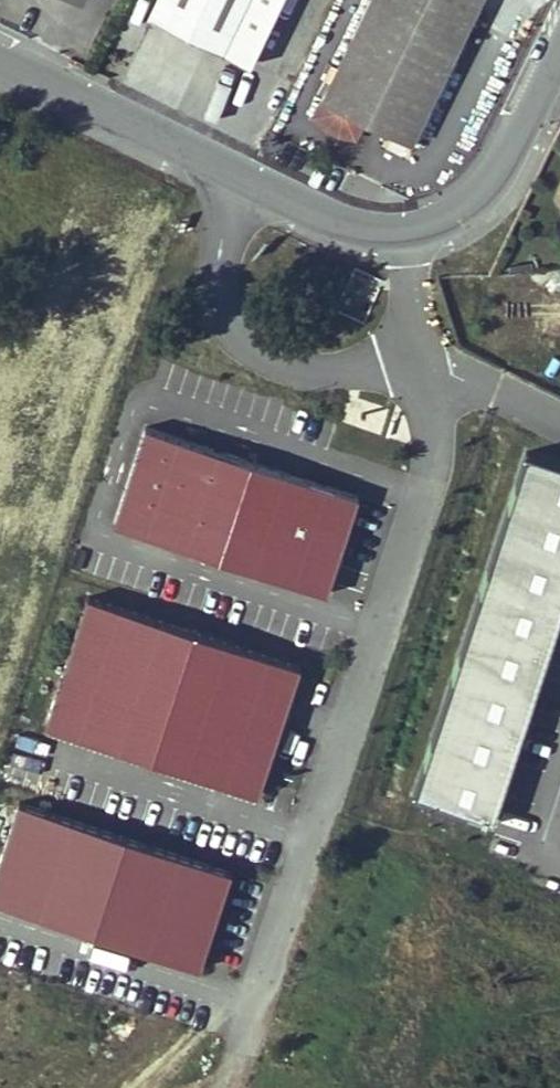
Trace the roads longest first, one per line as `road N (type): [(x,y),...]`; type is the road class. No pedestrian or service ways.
road 1 (unclassified): [(0,50),(353,218),(429,222),(493,176),(559,35)]

